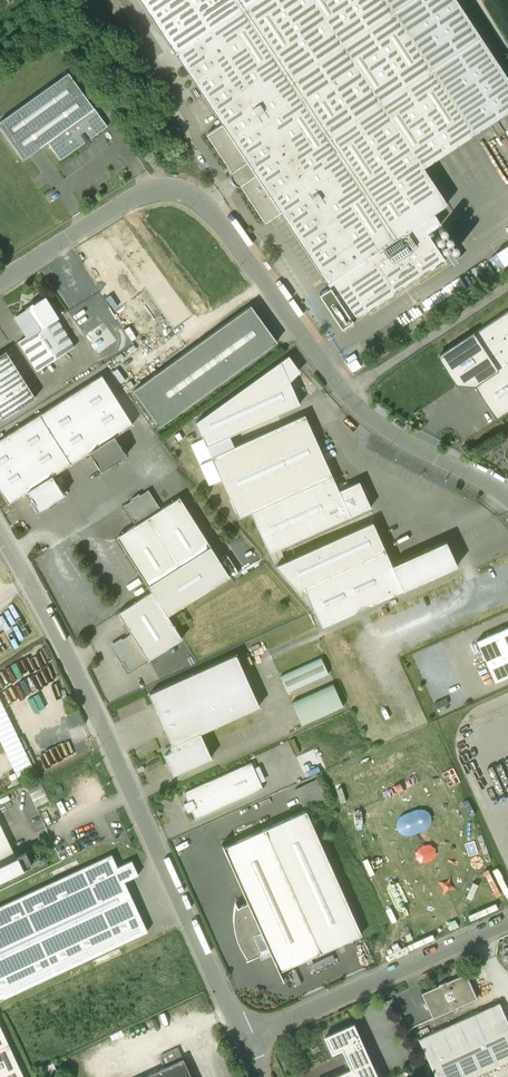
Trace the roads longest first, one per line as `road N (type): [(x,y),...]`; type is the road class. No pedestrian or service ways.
road 1 (unclassified): [(507,497),(388,432),(347,395),(215,215),(187,191),(158,188),(123,204),(0,280)]
road 2 (unclassified): [(244,1040),(64,644),(0,532)]
road 3 (unclassified): [(244,1040),(507,922)]
road 4 (track): [(347,395),(507,287)]

